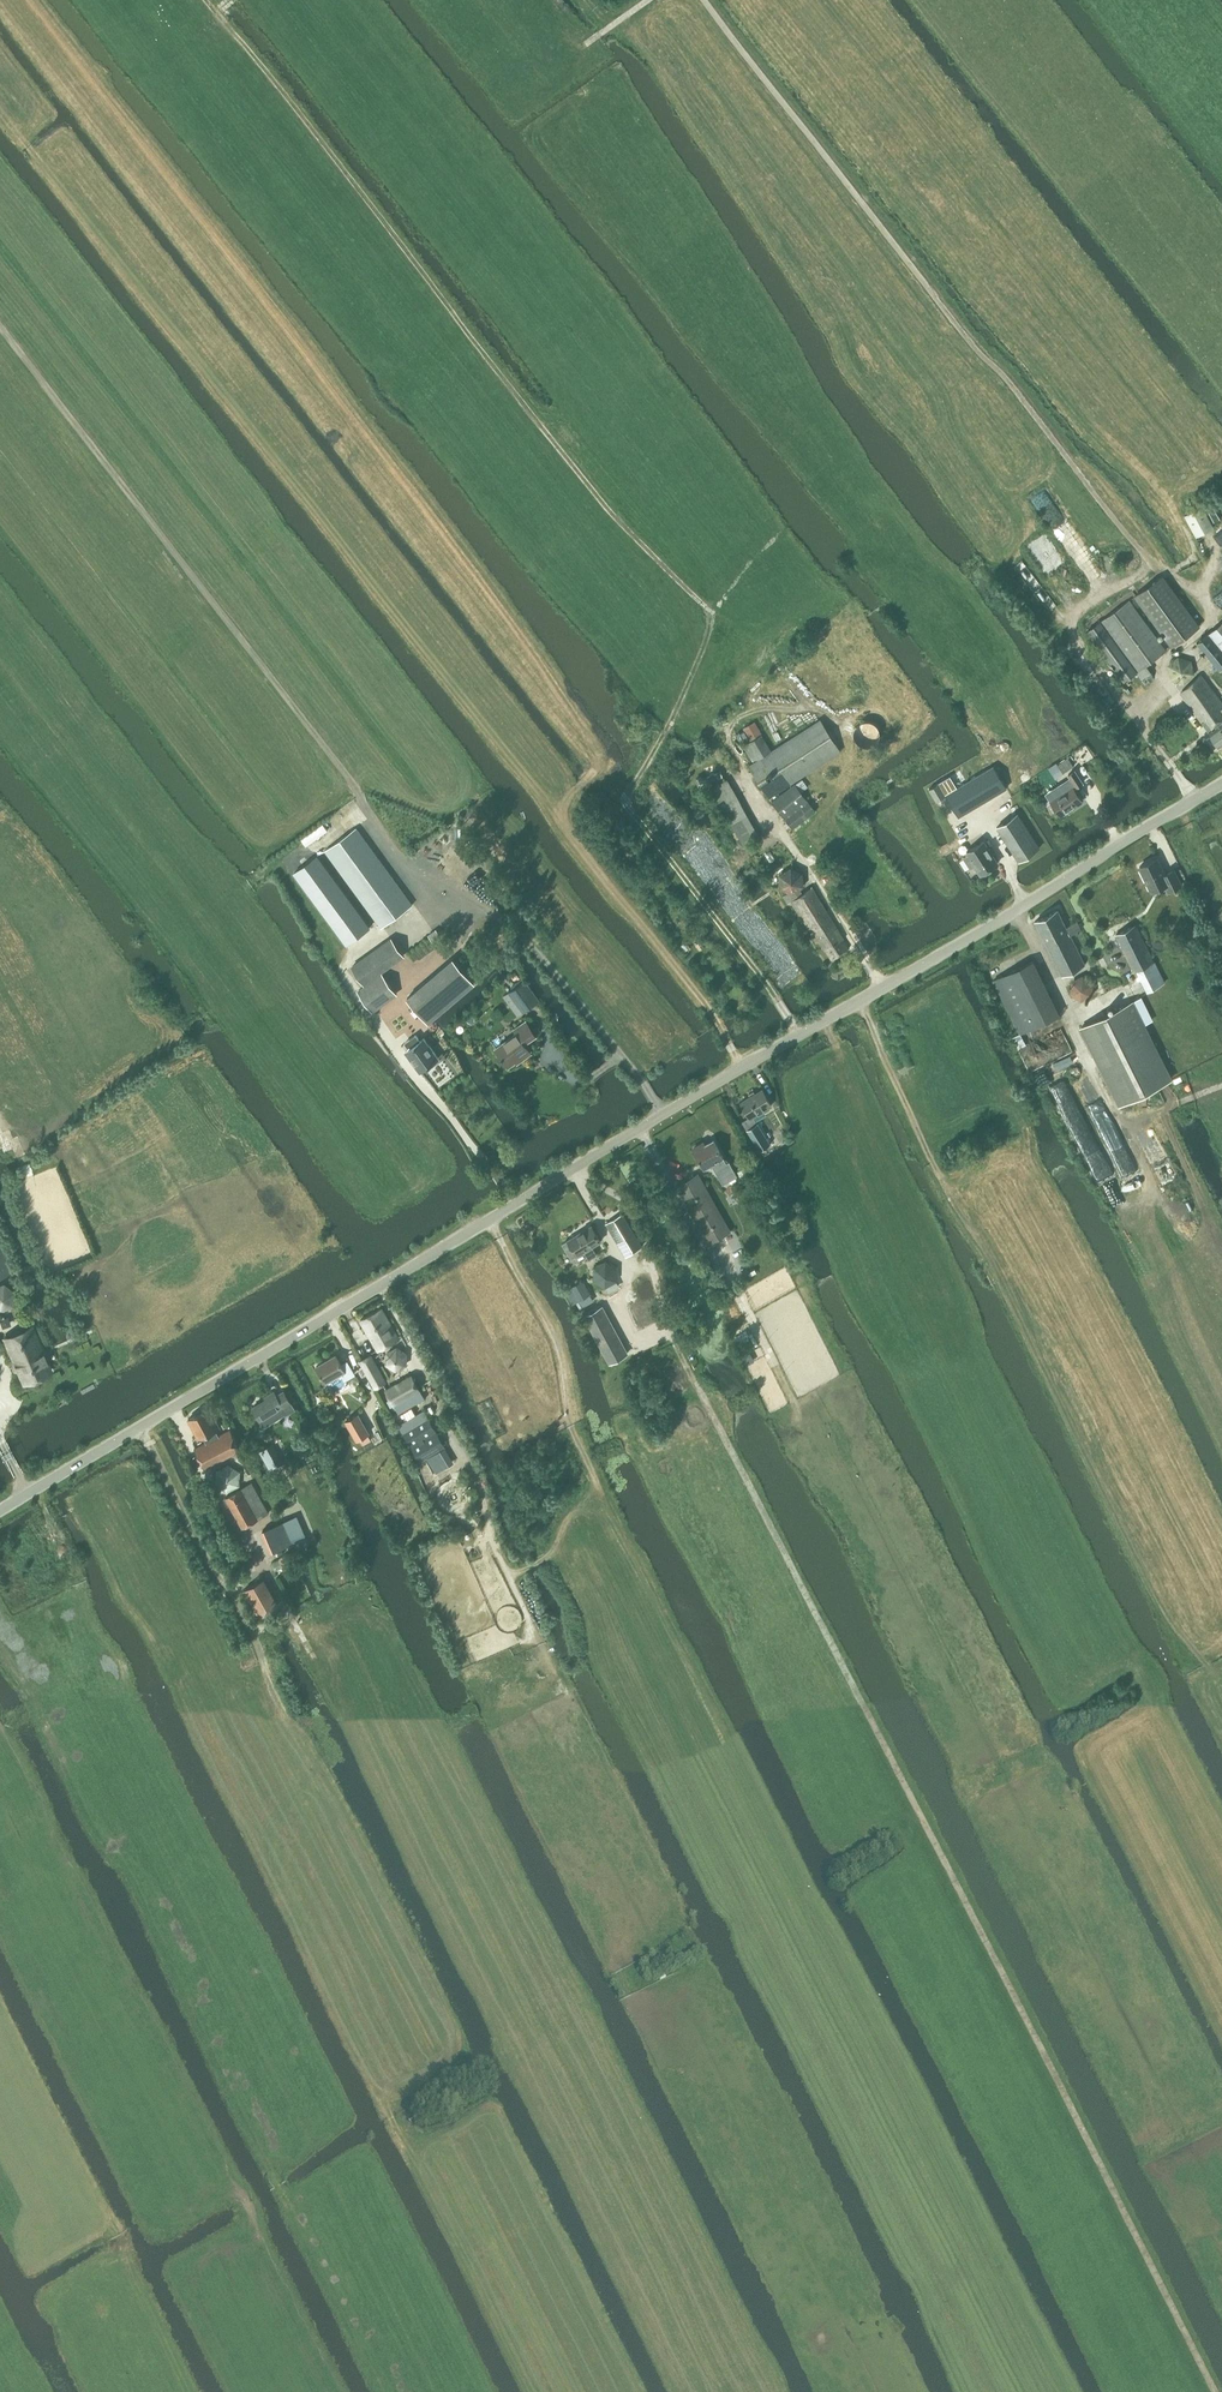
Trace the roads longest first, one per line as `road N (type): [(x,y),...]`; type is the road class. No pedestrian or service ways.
road 1 (unclassified): [(1221,783),(0,1511)]
road 2 (track): [(634,1283),(681,1352),(1216,2391)]
road 3 (track): [(817,709),(772,651),(703,603),(614,517),(208,0)]
road 4 (track): [(373,1018),(348,988),(343,968),(432,901),(346,775),(0,330)]
road 5 (track): [(1136,548),(703,0)]
road 6 (track): [(799,1036),(765,980),(625,802),(672,721),(713,611)]
road 7 (track): [(859,1004),(944,1188),(1007,1292)]
road 8 (track): [(742,1068),(712,1012),(560,819)]
road 9 (track): [(772,815),(738,779),(716,730),(754,711),(834,714)]

